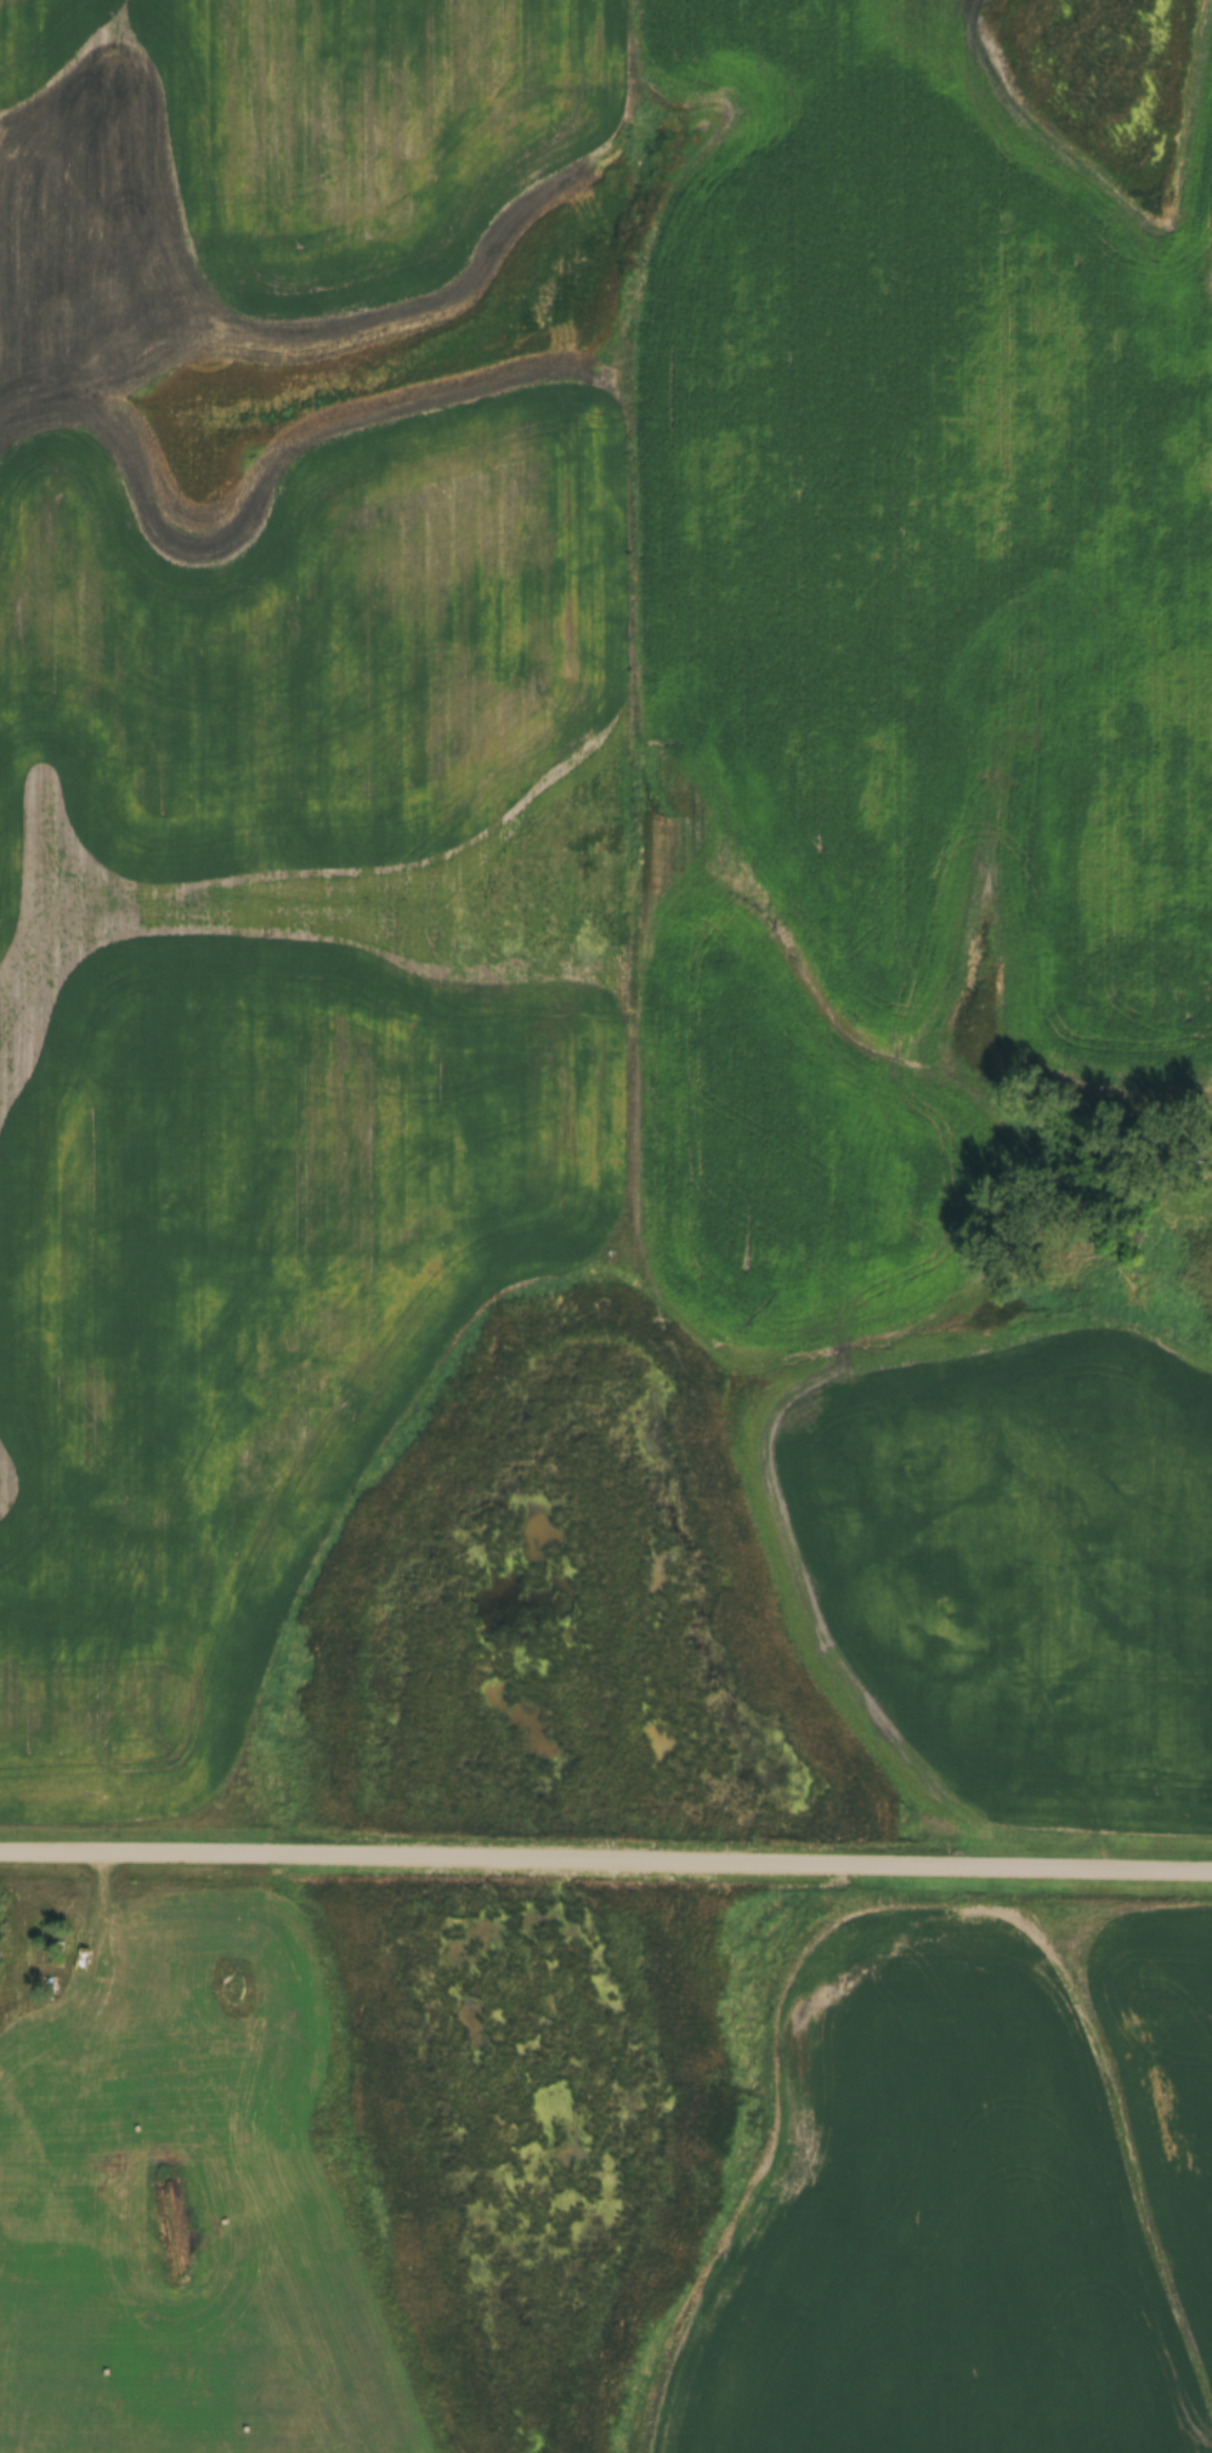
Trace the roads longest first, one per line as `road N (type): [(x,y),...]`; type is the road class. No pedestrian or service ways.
road 1 (residential): [(1211,1871),(0,1850)]

